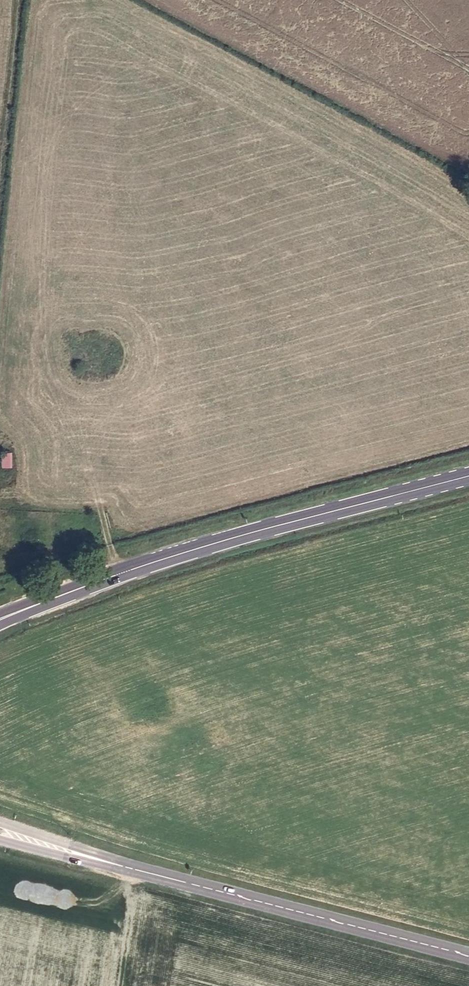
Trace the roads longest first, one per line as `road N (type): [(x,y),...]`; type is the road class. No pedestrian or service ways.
road 1 (primary): [(17,612),(174,556),(468,476)]
road 2 (tertiary): [(468,955),(120,865)]
road 3 (tertiary): [(120,865),(0,823)]
road 4 (tertiary): [(0,840),(120,865)]

